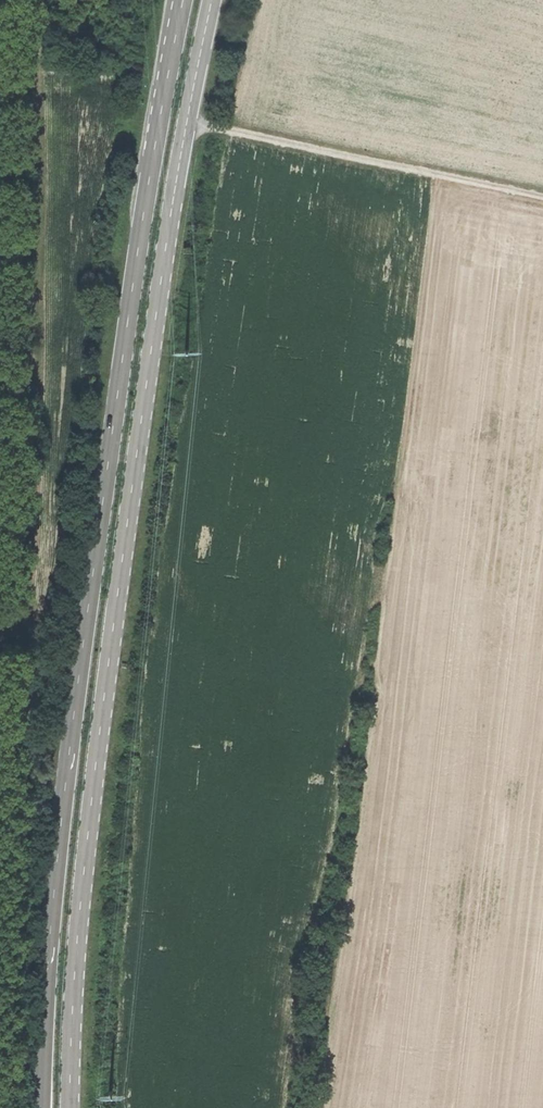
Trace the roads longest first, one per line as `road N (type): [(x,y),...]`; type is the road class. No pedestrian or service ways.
road 1 (primary): [(69,1107),(74,978),(154,316),(212,0)]
road 2 (primary): [(178,0),(118,395),(51,950),(42,1107)]
road 3 (track): [(48,0),(43,441),(31,621)]
road 4 (track): [(0,558),(11,0)]
road 5 (track): [(542,197),(188,121)]

